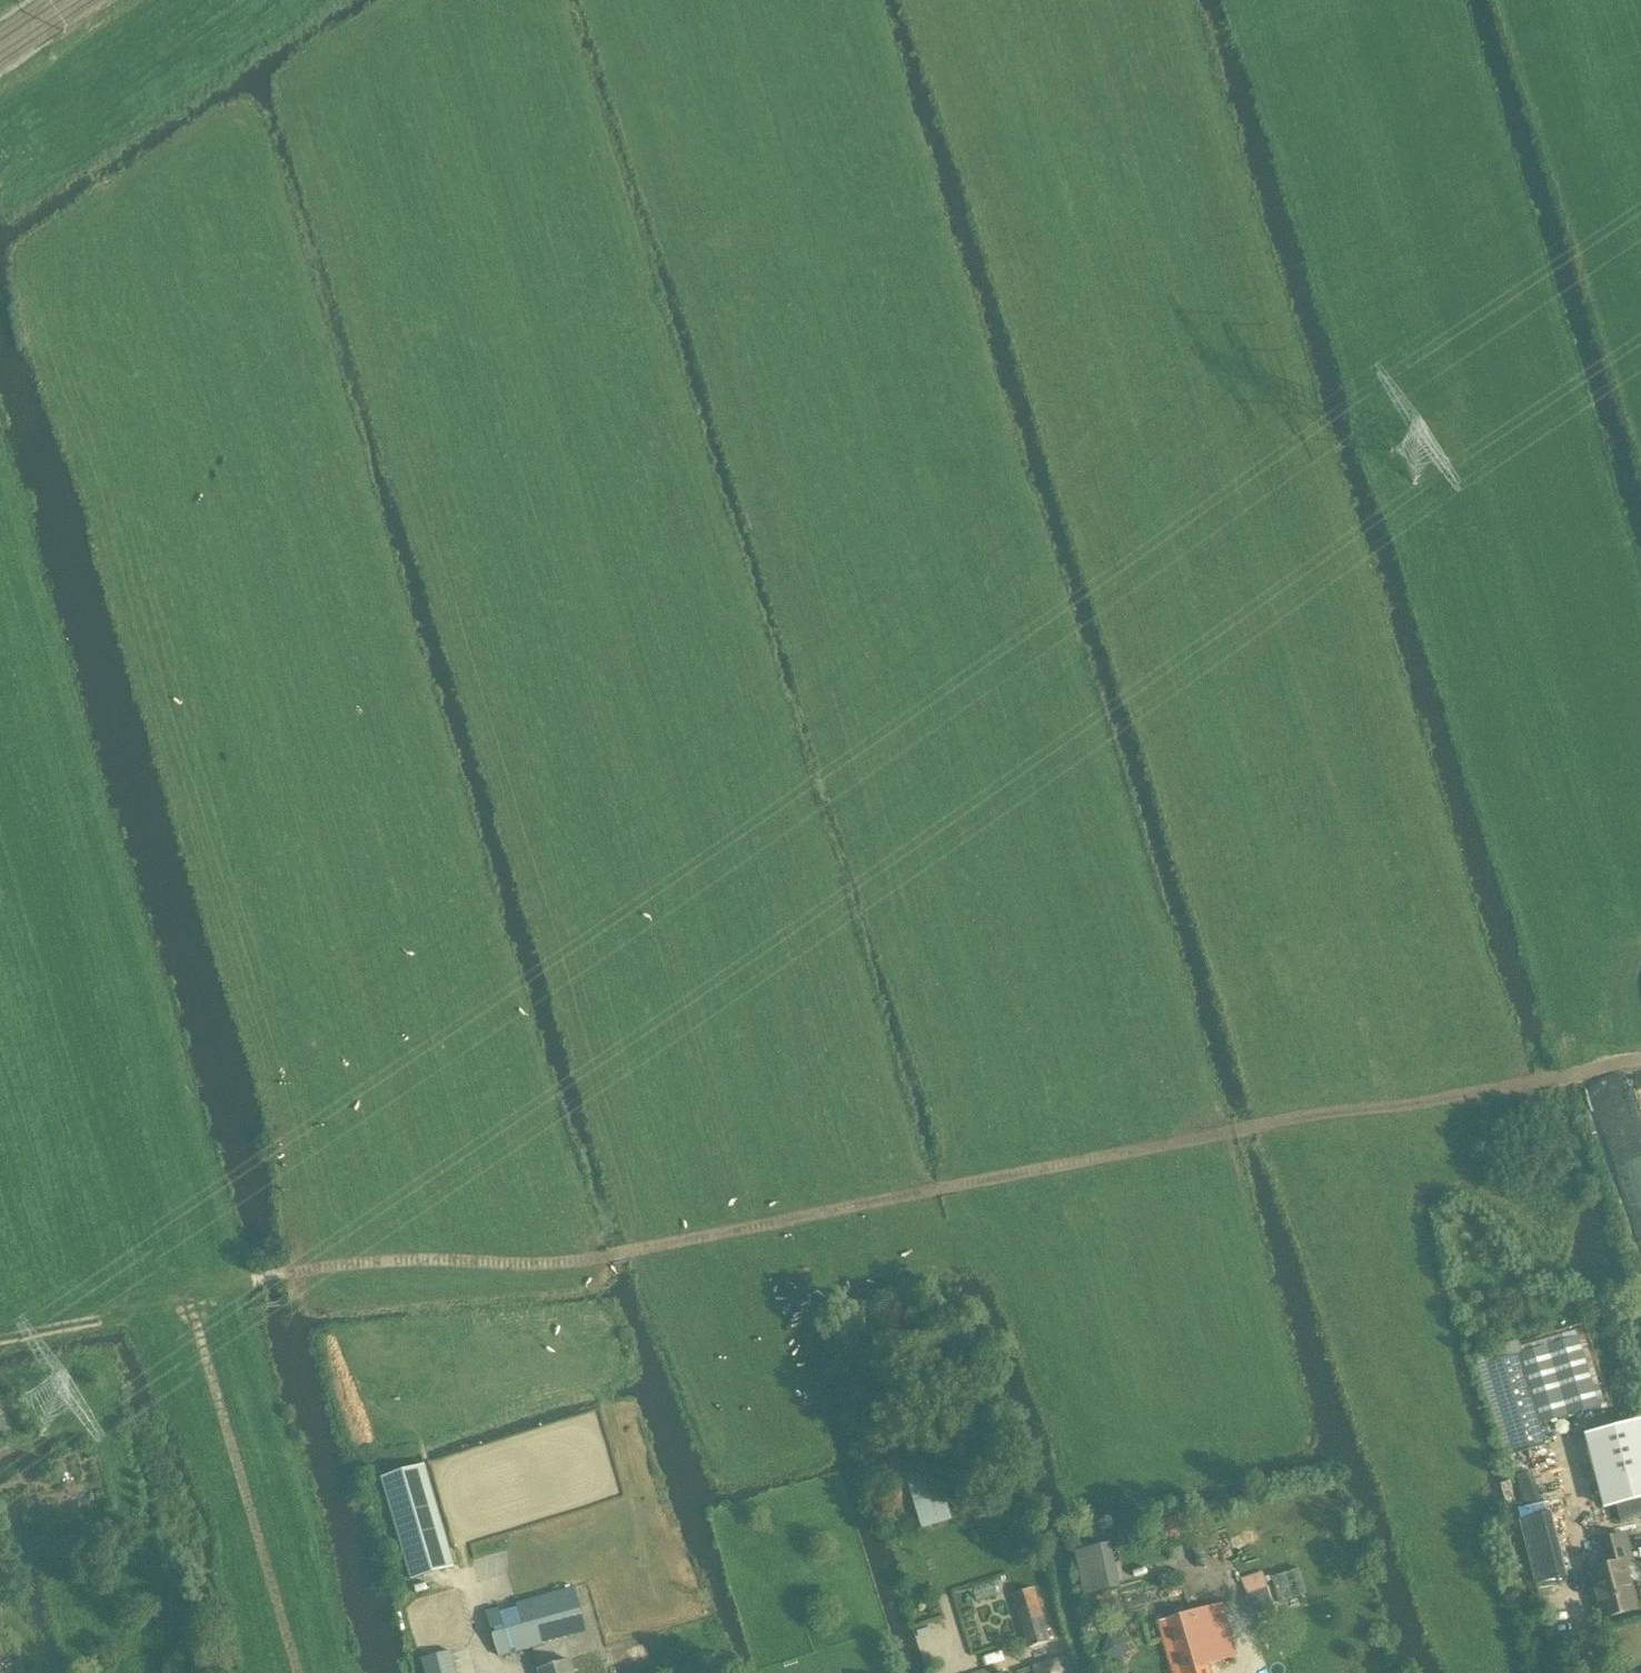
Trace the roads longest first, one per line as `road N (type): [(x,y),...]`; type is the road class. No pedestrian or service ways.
road 1 (track): [(299,1672),(195,1318),(228,1287),(367,1262),(583,1260),(1261,1125),(1640,1063)]

